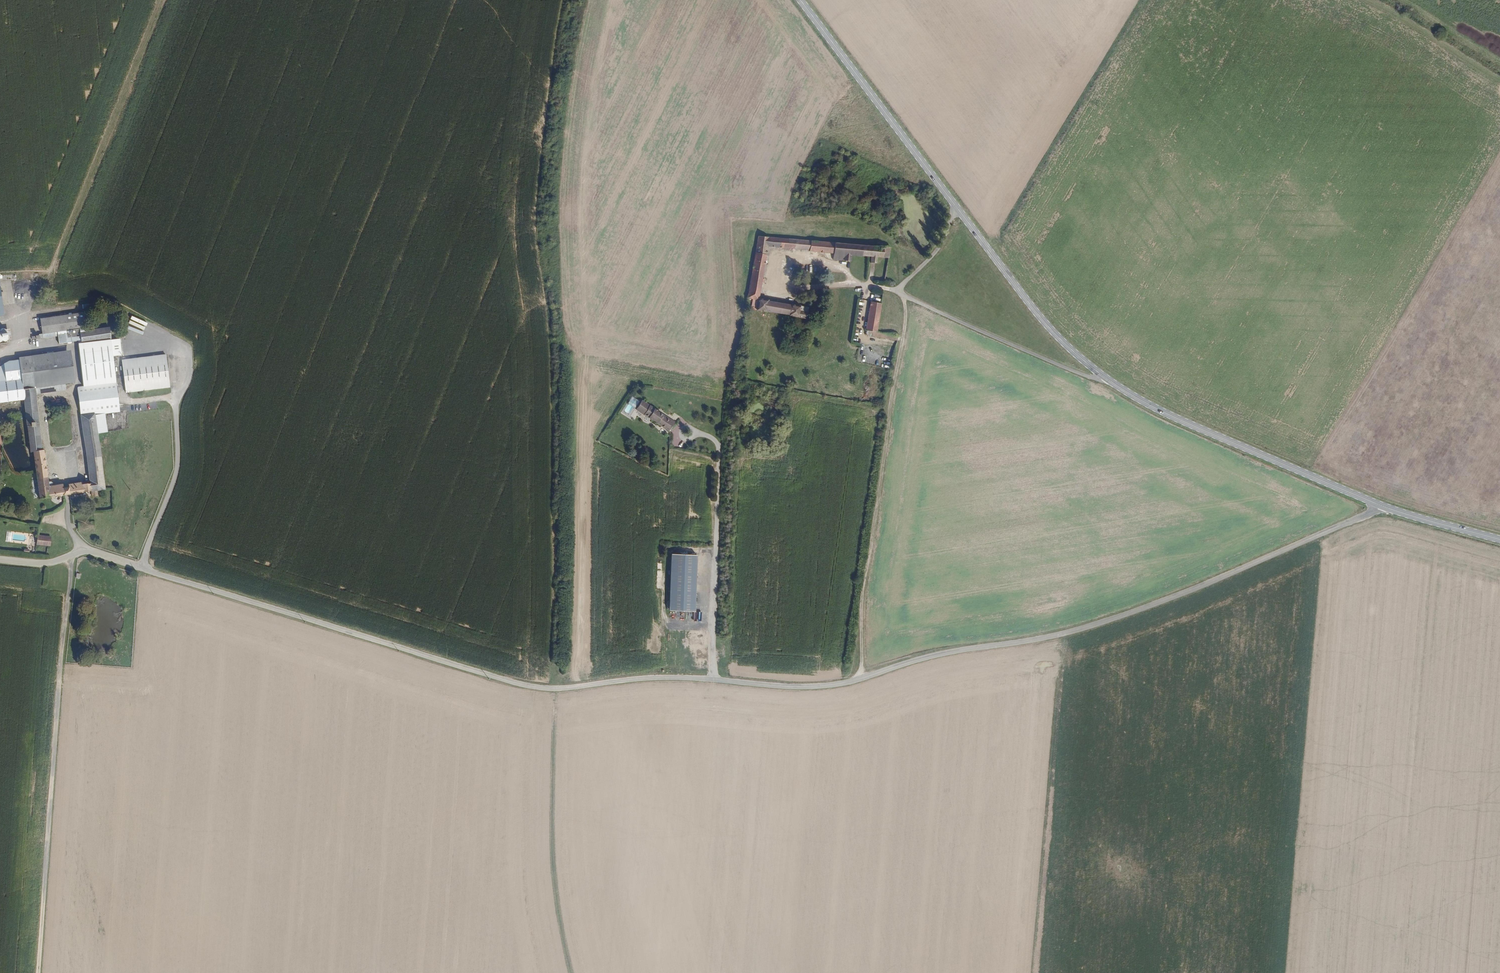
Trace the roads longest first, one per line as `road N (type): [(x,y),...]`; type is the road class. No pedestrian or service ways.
road 1 (unclassified): [(1382,506),(1060,636),(933,657),(825,686),(661,677),(523,685),(89,549),(57,565),(0,561)]
road 2 (track): [(39,972),(72,556)]
road 3 (track): [(862,679),(863,611),(907,319),(898,291)]
road 4 (unclassified): [(1107,379),(898,291),(932,258),(957,208)]
road 5 (secondary): [(1107,379),(1196,427),(1382,506)]
road 6 (track): [(557,689),(552,872),(572,972)]
road 7 (secondary): [(799,0),(957,208)]
road 8 (secondary): [(957,208),(1038,314),(1107,379)]
road 9 (track): [(1368,0),(1499,80)]
road 10 (secondary): [(1382,506),(1499,541)]

